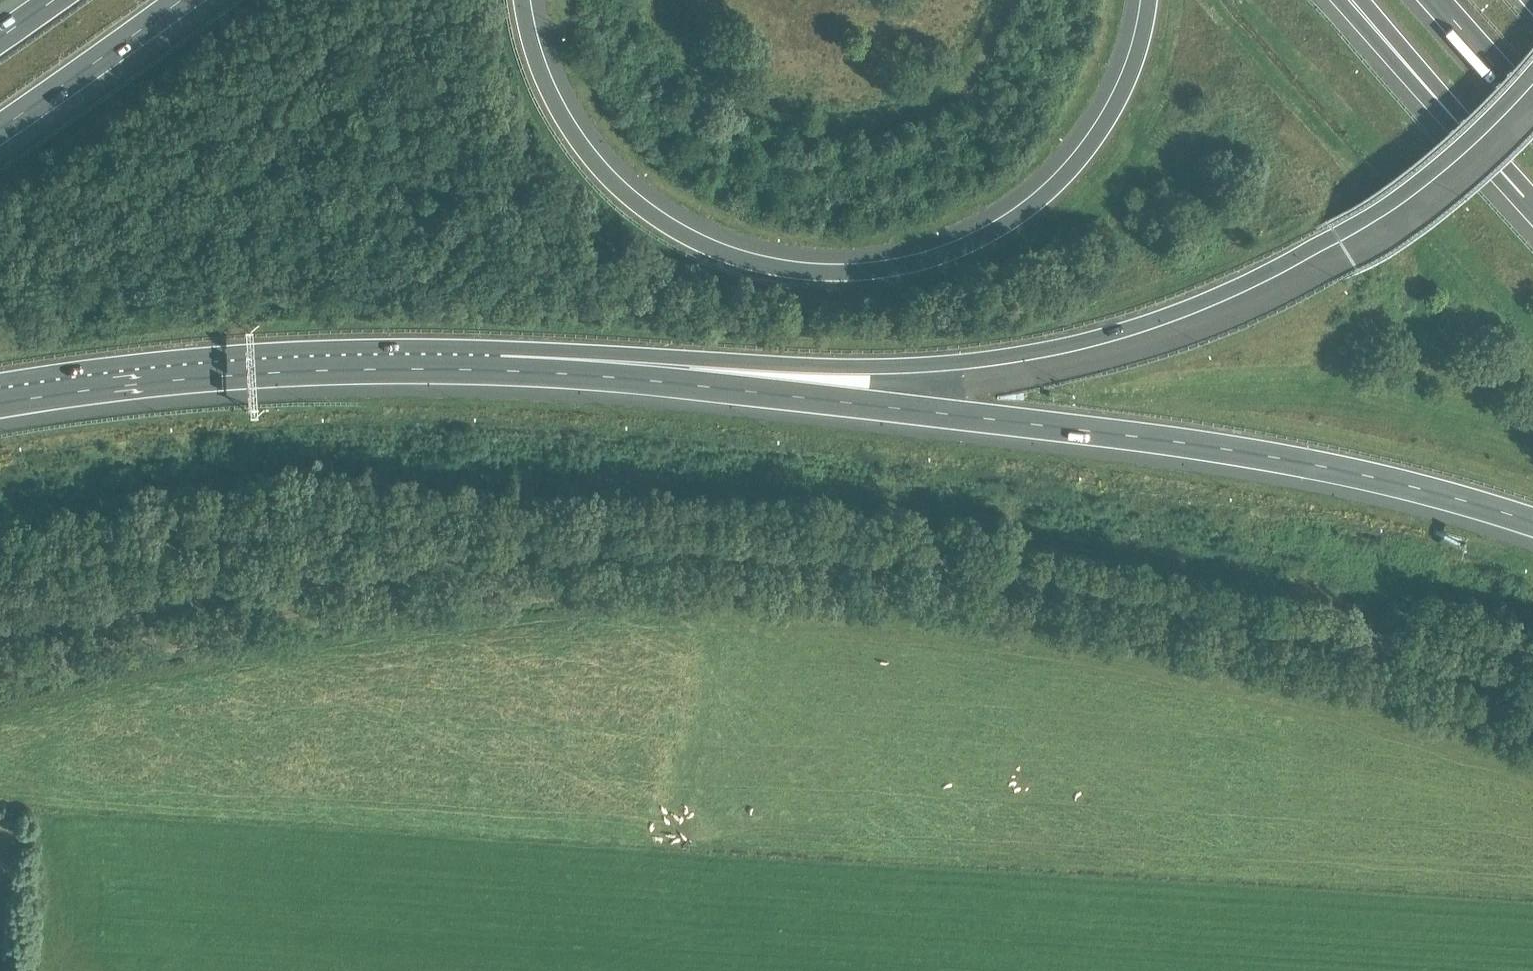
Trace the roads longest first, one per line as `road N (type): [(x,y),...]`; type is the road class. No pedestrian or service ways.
road 1 (unclassified): [(0,635),(460,563),(777,546),(1130,591),(1532,695)]
road 2 (motorway): [(593,359),(948,364),(1119,333),(1263,276),(1334,235),(1426,168),(1532,61)]
road 3 (motorway): [(593,359),(811,397),(1253,452),(1532,520)]
road 4 (motorway): [(1154,0),(1123,102),(1089,155),(1046,199),(1002,230),(920,261),(850,274),(774,267),(704,243),(626,195),(571,131),(525,0)]
road 5 (motorway): [(0,389),(239,360),(397,353),(593,359)]
road 6 (motorway): [(0,128),(183,0)]
road 7 (motorway): [(1437,0),(1532,106)]
road 8 (motorway): [(1439,97),(1532,200)]
road 9 (motorway): [(1350,0),(1439,97)]
road 10 (motorway): [(1361,0),(1439,97)]

